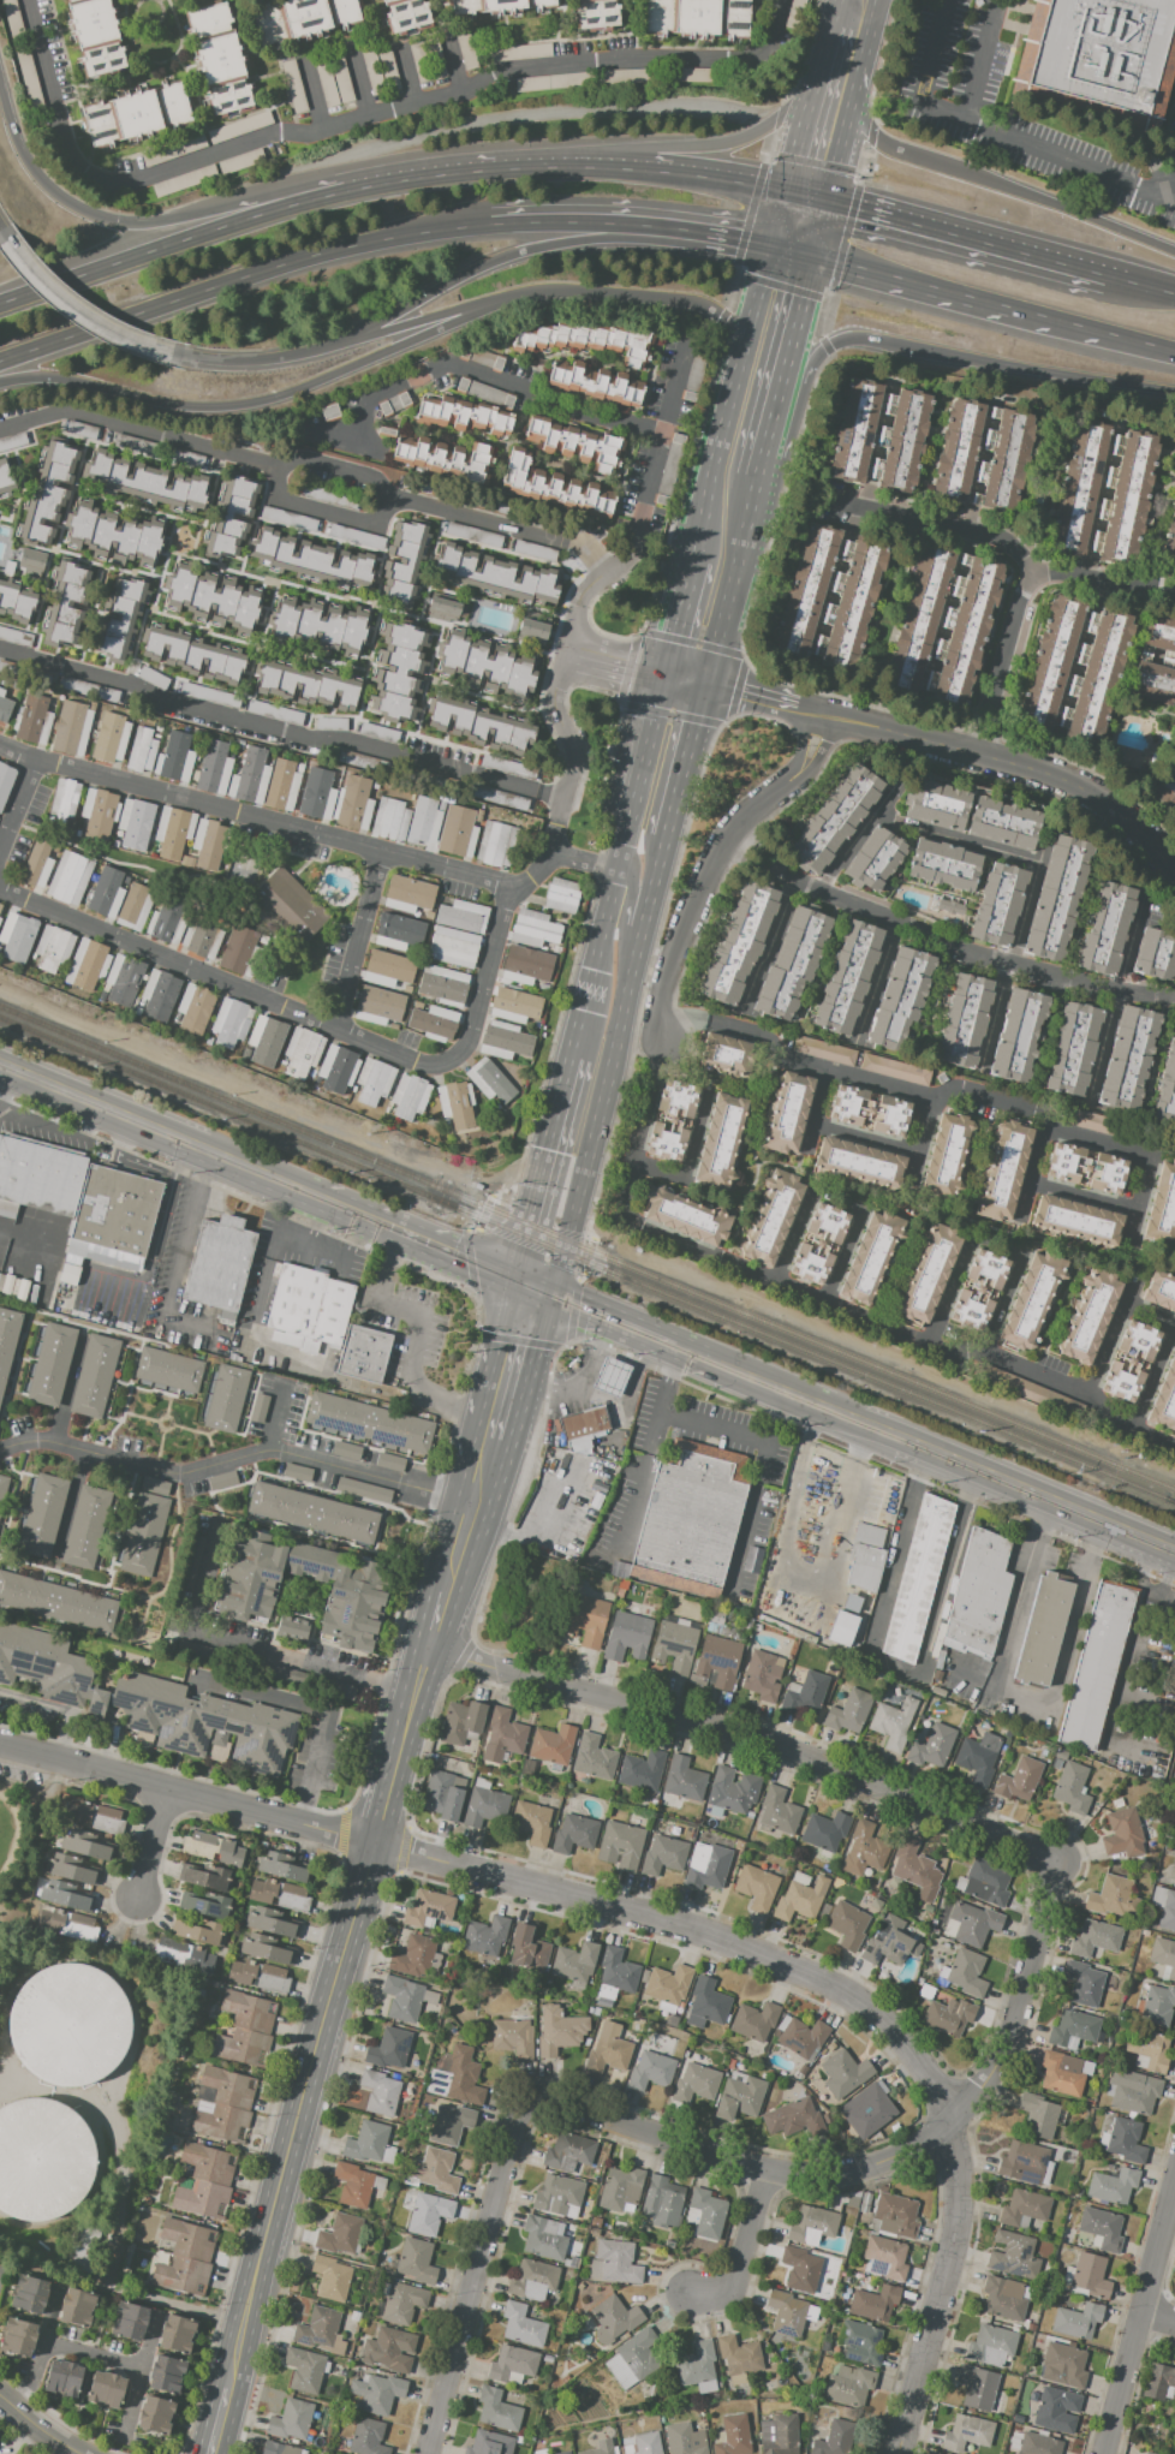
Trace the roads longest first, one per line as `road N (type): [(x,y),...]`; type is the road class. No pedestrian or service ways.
road 1 (residential): [(896,2453),(961,2211),(938,2092),(913,2051),(865,2002),(748,1946),(0,1746)]
road 2 (residential): [(1064,1868),(1015,2021),(979,2087),(917,2149),(871,2168),(818,2176),(531,2099)]
road 3 (residential): [(1064,1868),(723,1726),(418,1644)]
road 4 (secondary): [(376,1844),(223,2393)]
road 5 (trunk): [(0,384),(49,379),(195,410),(243,407),(284,398),(520,297)]
road 6 (trunk): [(434,175),(326,180),(162,224),(113,222),(38,179),(16,141),(0,82)]
road 7 (trunk): [(0,364),(287,266),(491,222)]
road 8 (secondary): [(1174,1558),(711,1363)]
road 9 (secondary): [(554,1298),(668,836)]
road 10 (trunk): [(323,350),(497,261),(541,249),(601,240),(771,246)]
road 11 (trunk): [(434,175),(272,214),(0,306)]
road 12 (secondary): [(786,195),(691,578)]
road 13 (trunk): [(1174,253),(888,145),(866,126),(858,90)]
road 14 (residential): [(531,2099),(426,2453)]
road 15 (trunk): [(786,195),(607,166),(434,175)]
road 16 (trunk): [(827,347),(867,338),(1174,393)]
road 17 (secondary): [(322,1198),(0,1064)]
road 18 (tertiary): [(1174,870),(1082,790),(912,735)]
road 19 (trunk): [(815,257),(1097,334)]
road 20 (residential): [(1174,2175),(1101,2453)]
road 21 (trunk): [(1105,276),(829,204)]
road 22 (trunk): [(491,222),(639,222),(771,246)]
road 23 (secondary): [(520,297),(553,292),(700,306),(729,327),(735,387)]
road 24 (secondary): [(815,257),(882,0)]
road 25 (secondary): [(578,1036),(515,1280)]
road 26 (secondary): [(633,797),(578,1036)]
road 27 (trunk): [(816,81),(776,123),(738,143),(658,150),(607,166)]
road 28 (trunk): [(738,559),(765,531),(827,347)]
road 29 (residential): [(661,1054),(662,995),(721,847)]
road 30 (tertiary): [(702,687),(738,708),(912,735)]
road 31 (secondary): [(323,350),(520,297)]
road 32 (secondary): [(376,1844),(442,1651)]
road 33 (secondary): [(6,238),(91,316),(171,351)]
road 34 (secondary): [(515,1280),(365,1216)]
road 35 (residential): [(756,2166),(734,2280),(694,2297)]
road 36 (secondary): [(515,1280),(475,1433)]
road 37 (secondary): [(475,1433),(435,1584)]
road 38 (secondary): [(624,1015),(624,933),(634,881),(616,871)]
road 39 (secondary): [(171,351),(269,362),(323,350)]
road 40 (secondary): [(668,836),(702,687)]
road 41 (secondary): [(702,687),(738,559)]
road 42 (secondary): [(404,1716),(376,1844)]
road 43 (secondary): [(674,1347),(554,1298)]
road 44 (residential): [(23,2414),(56,2293)]
road 45 (residential): [(157,2315),(123,2435)]
road 46 (secondary): [(666,680),(633,797)]
road 47 (secondary): [(442,1651),(478,1535)]

